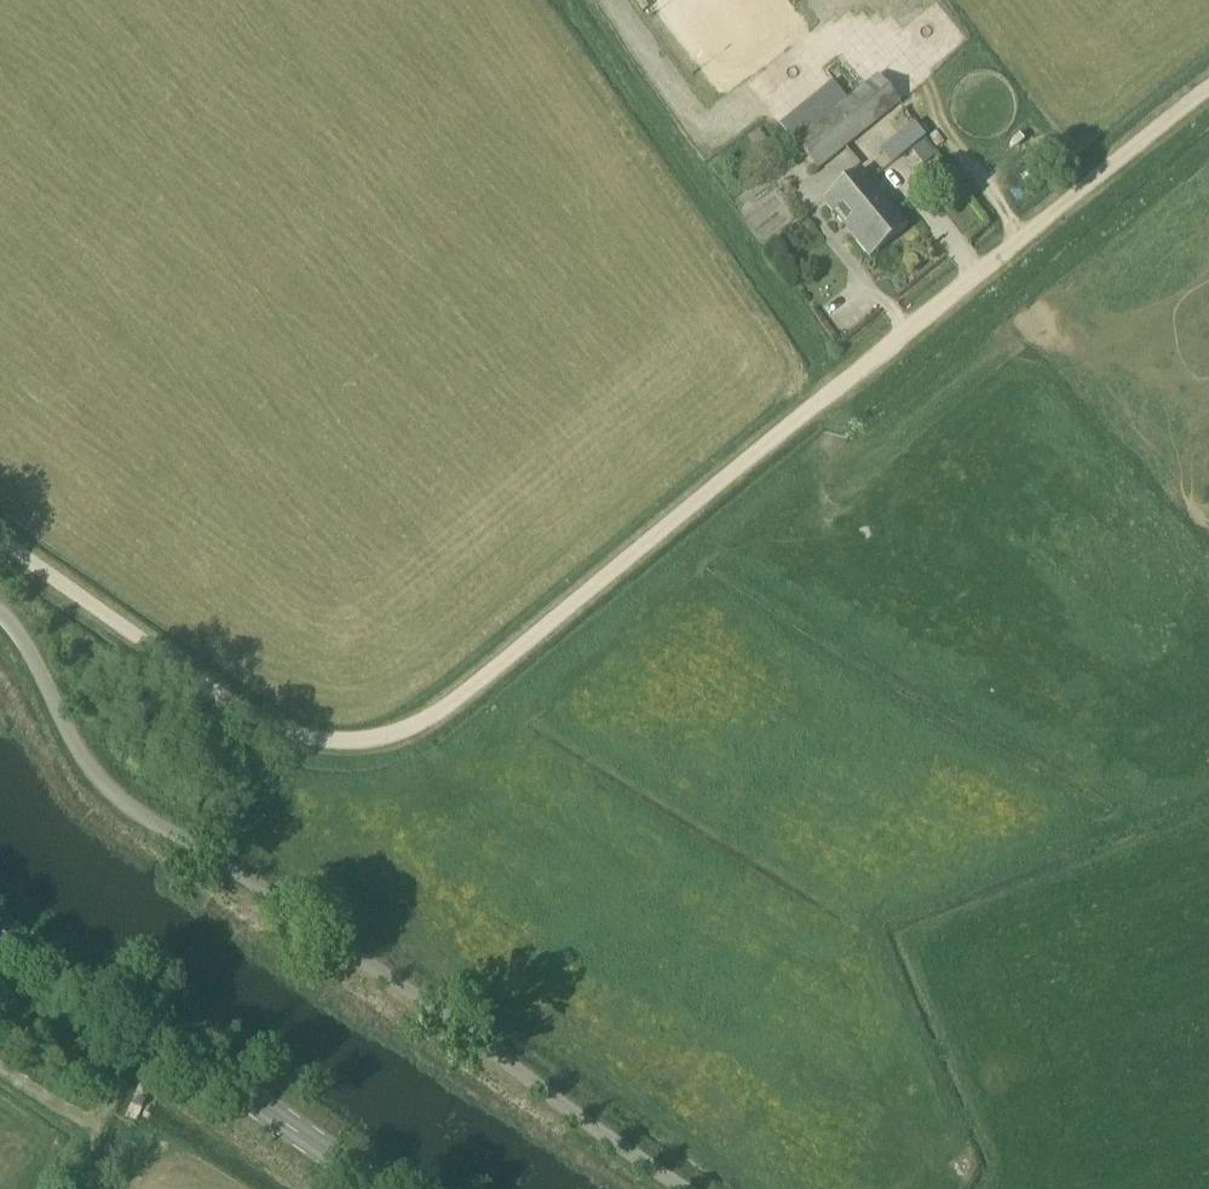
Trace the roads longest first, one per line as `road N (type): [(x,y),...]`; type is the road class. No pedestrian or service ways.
road 1 (track): [(0,544),(266,723),(355,749),(418,732),(1208,90)]
road 2 (unclassified): [(688,1188),(108,789),(0,615)]
road 3 (secondary): [(377,1188),(0,931)]

